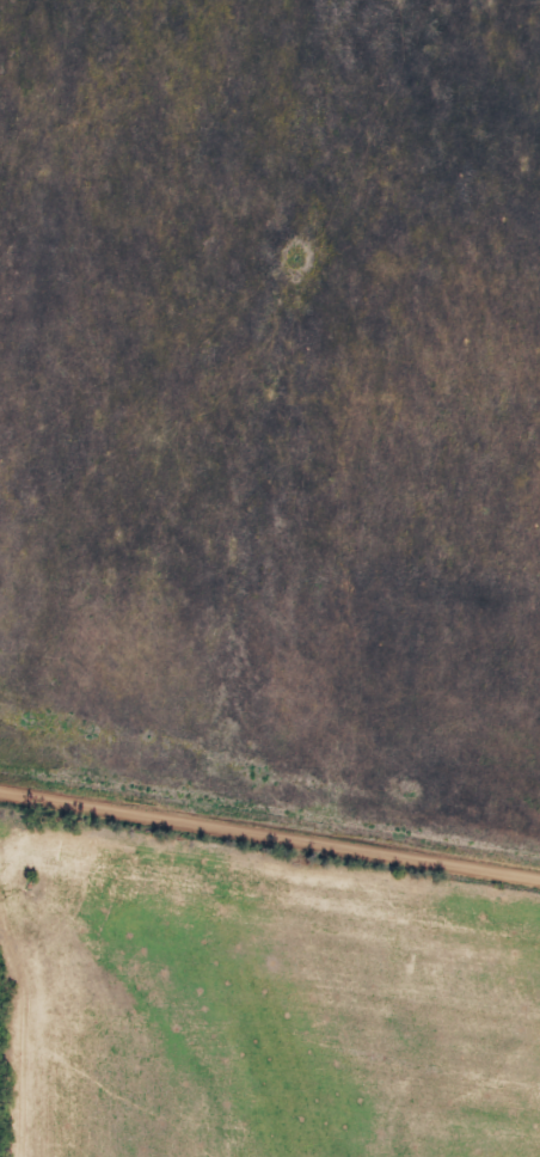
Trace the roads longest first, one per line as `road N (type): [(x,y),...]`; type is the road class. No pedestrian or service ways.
road 1 (residential): [(0,793),(539,879)]

